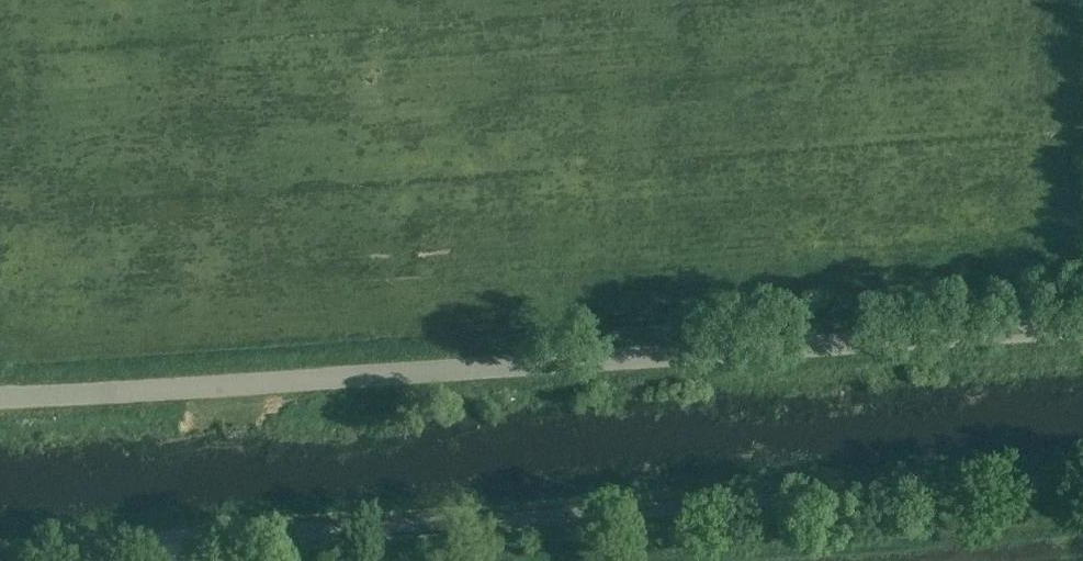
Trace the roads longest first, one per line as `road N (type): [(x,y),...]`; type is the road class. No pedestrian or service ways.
road 1 (unclassified): [(0,548),(1082,476)]
road 2 (unclassified): [(0,397),(1082,330)]

